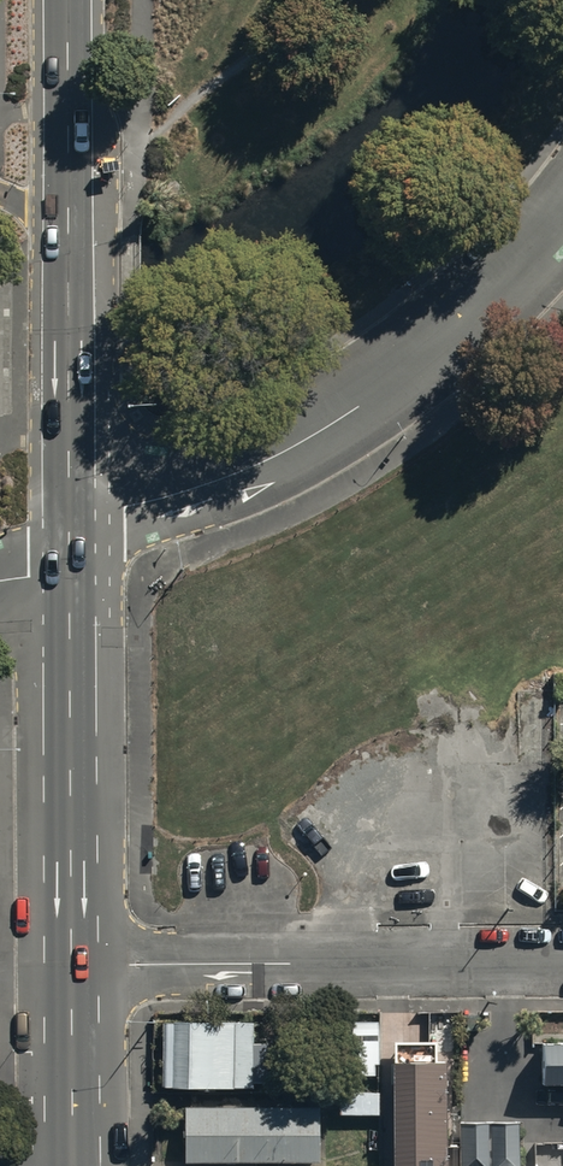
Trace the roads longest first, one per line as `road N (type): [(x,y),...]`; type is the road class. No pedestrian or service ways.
road 1 (residential): [(562,231),(487,311),(334,423),(267,460),(126,507),(71,547)]
road 2 (residential): [(562,961),(71,964)]
road 3 (secondary): [(71,547),(71,964)]
road 4 (secondary): [(69,235),(71,547)]
road 5 (secondary): [(67,0),(69,235)]
road 6 (secondary): [(71,964),(73,1165)]

